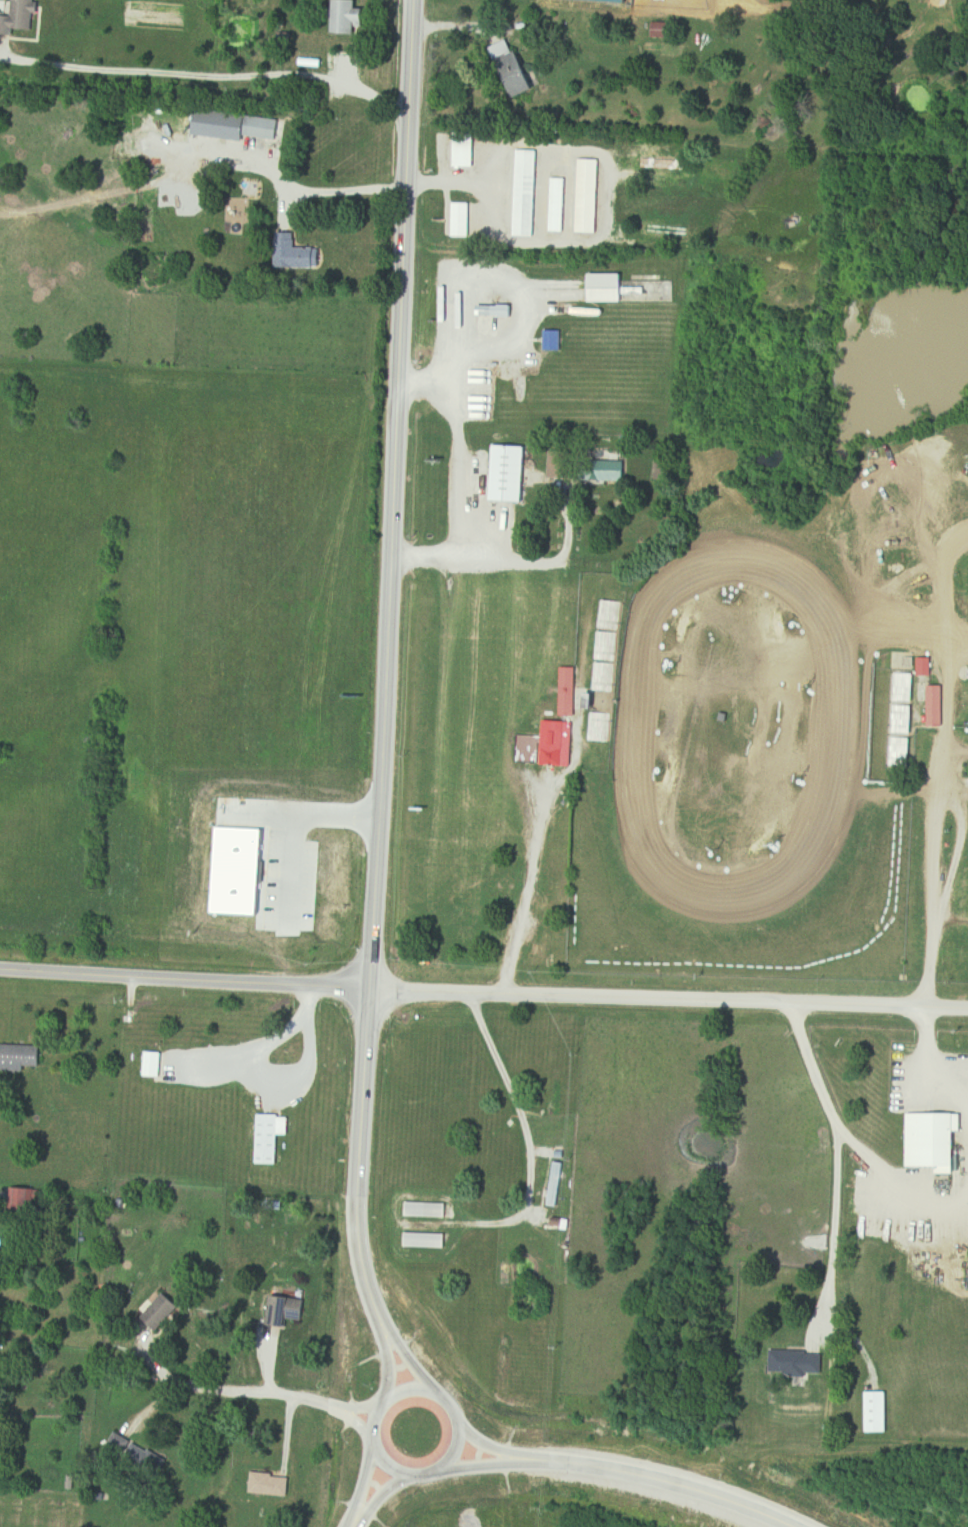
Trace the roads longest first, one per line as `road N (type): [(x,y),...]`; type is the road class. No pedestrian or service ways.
road 1 (primary): [(372,1329),(351,1272),(347,1201),(411,0)]
road 2 (tertiary): [(967,1013),(358,993)]
road 3 (secondary): [(358,993),(0,971)]
road 4 (primary): [(773,1526),(665,1482),(514,1461)]
road 5 (primary): [(418,1475),(442,1459),(450,1431),(426,1396),(397,1393),(374,1407),(366,1445),(380,1468),(418,1475)]
road 6 (residential): [(311,1404),(163,1384),(136,1356)]

